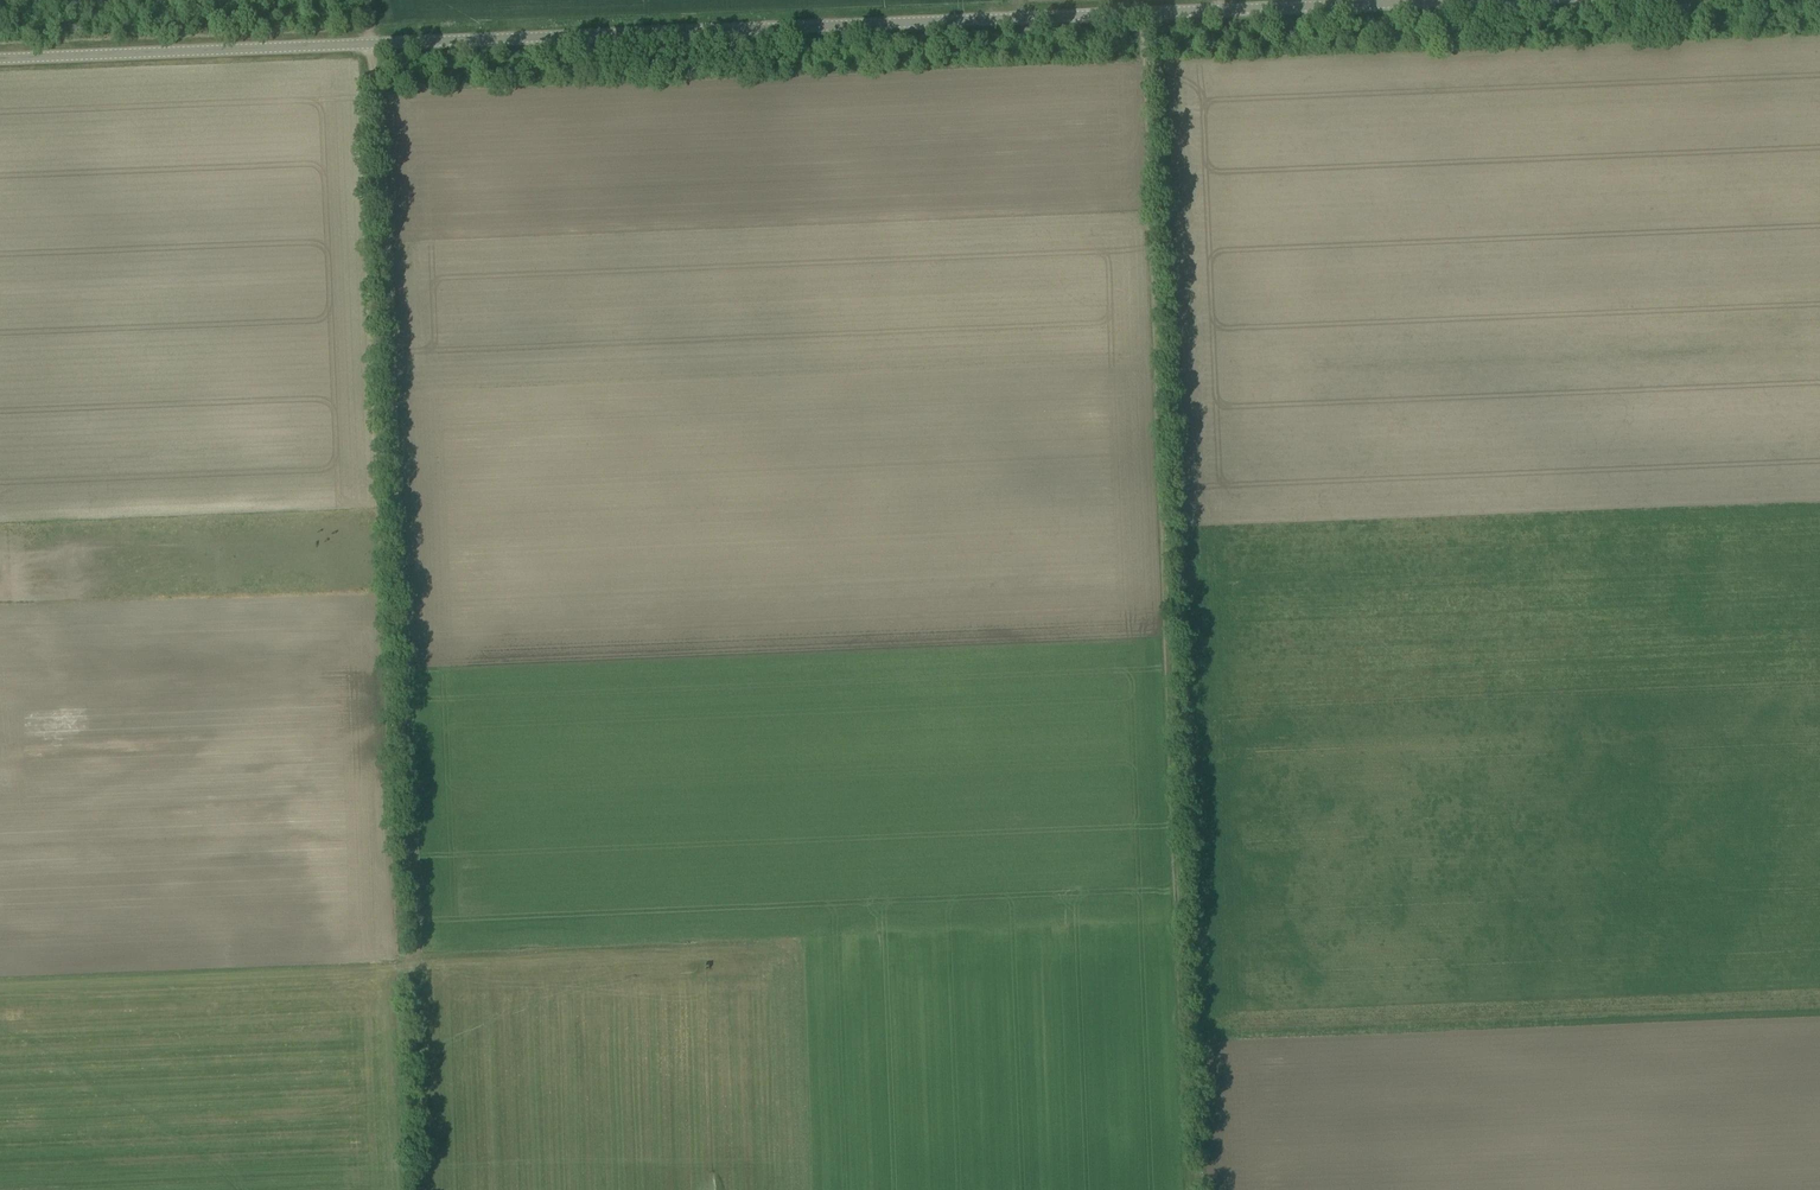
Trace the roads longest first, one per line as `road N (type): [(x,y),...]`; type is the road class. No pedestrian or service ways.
road 1 (unclassified): [(0,54),(1346,0)]

